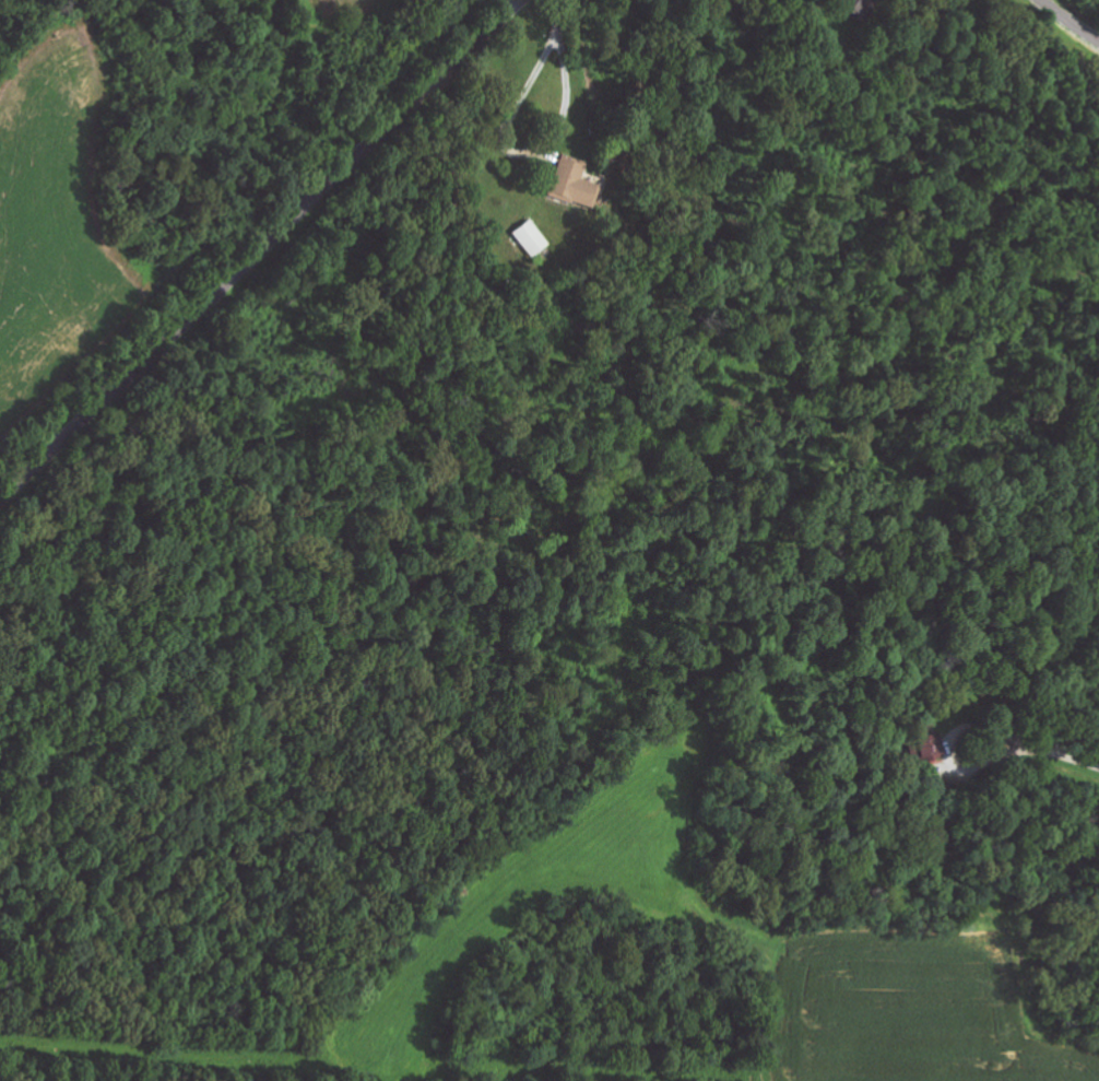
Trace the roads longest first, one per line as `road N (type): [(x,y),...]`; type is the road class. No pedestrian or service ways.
road 1 (residential): [(524,0),(0,504)]

